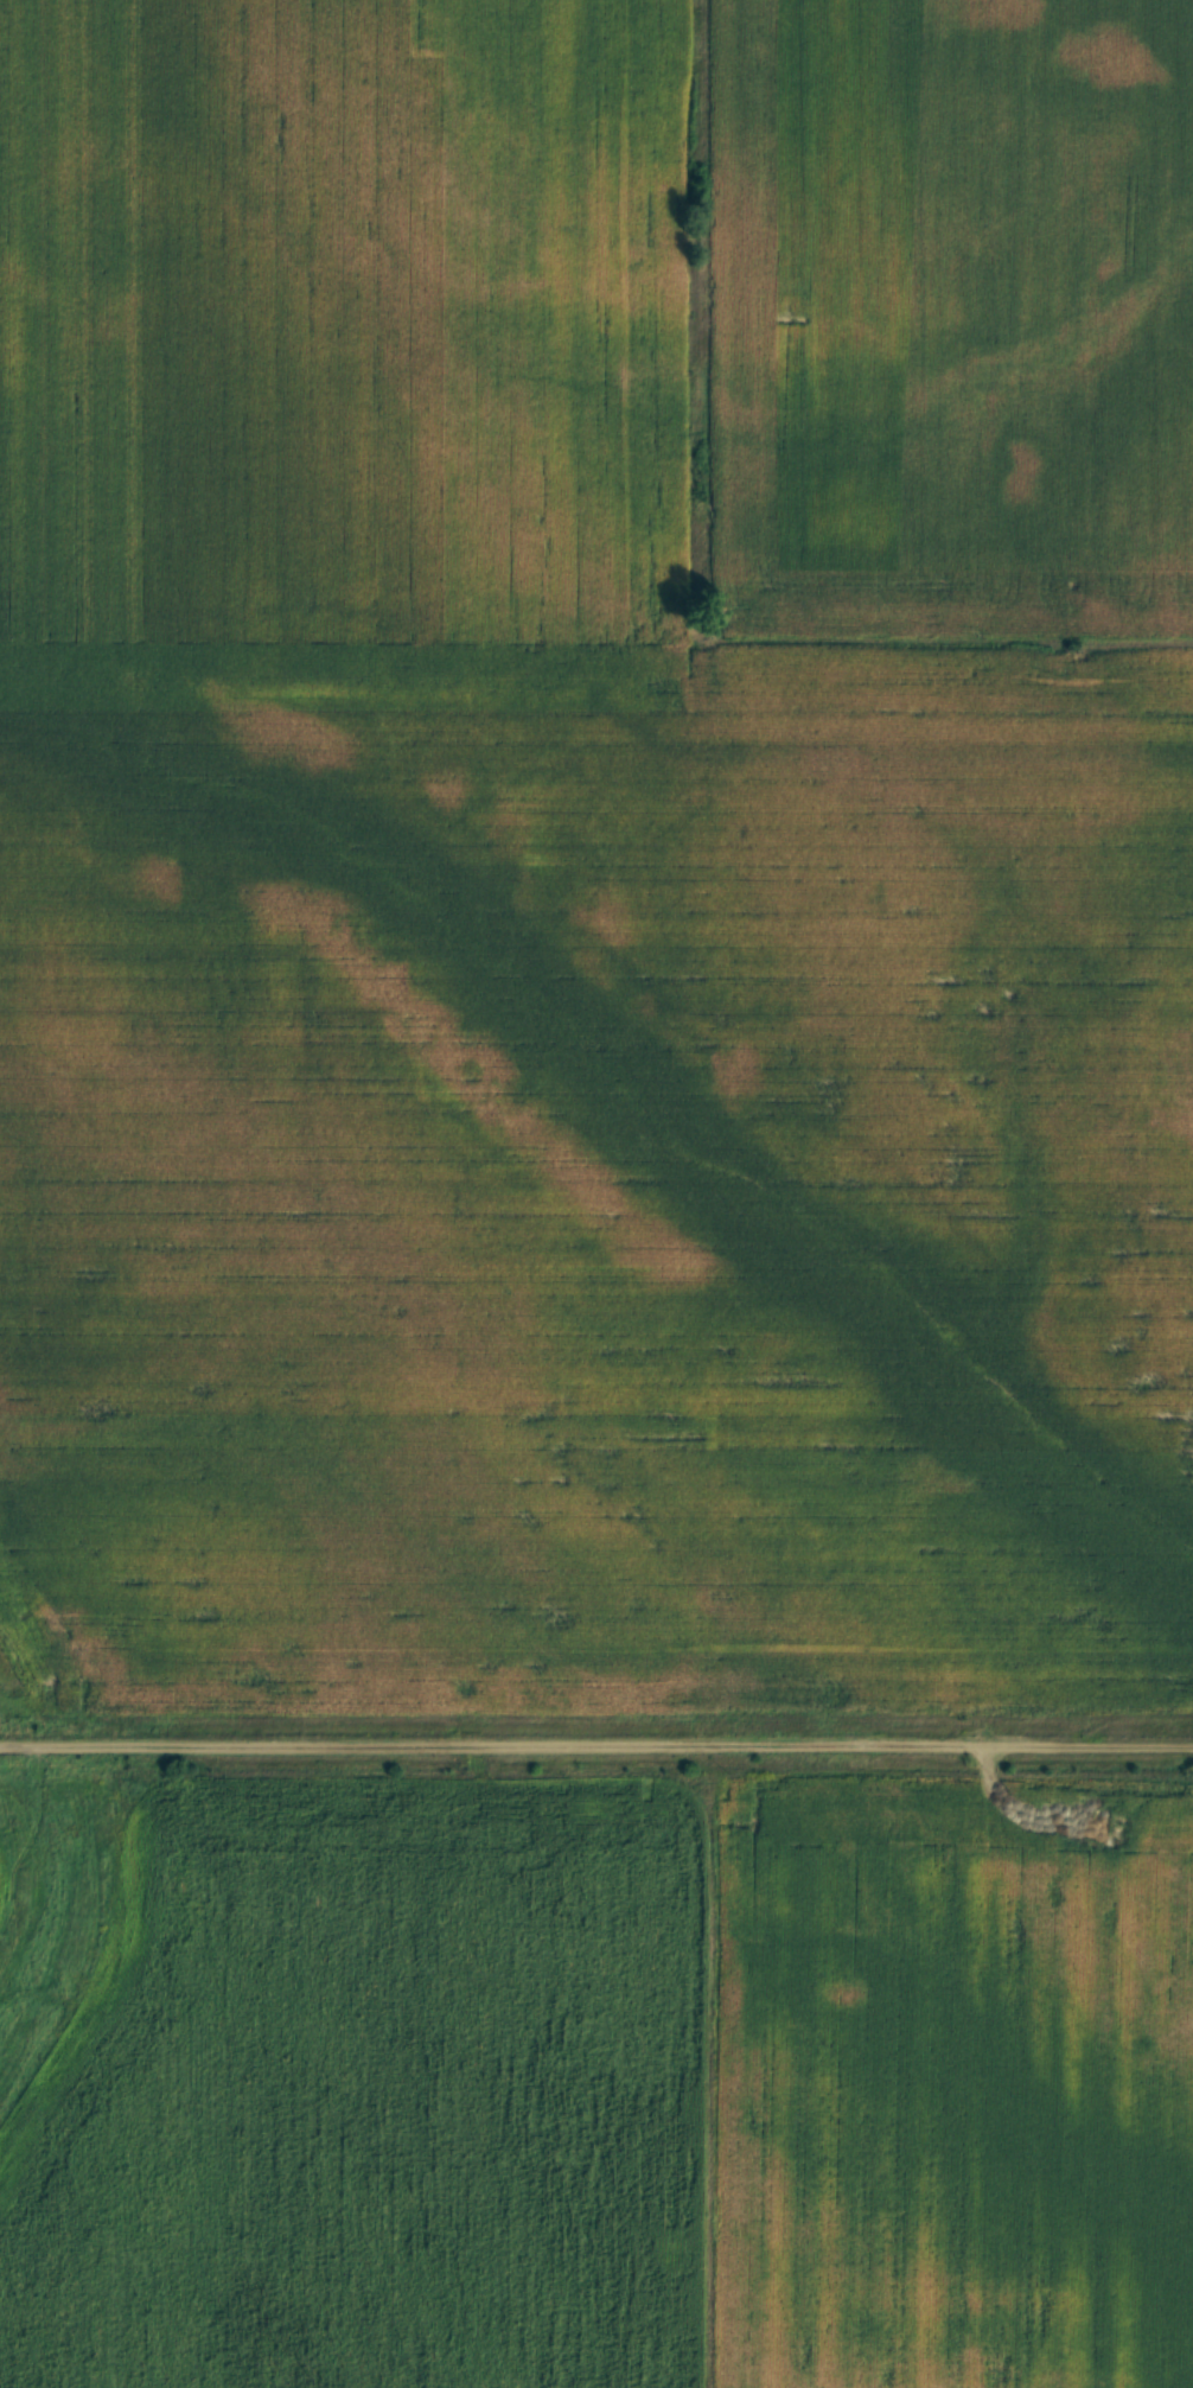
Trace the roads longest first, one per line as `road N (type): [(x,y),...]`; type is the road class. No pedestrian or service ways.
road 1 (residential): [(0,1746),(1192,1746)]

